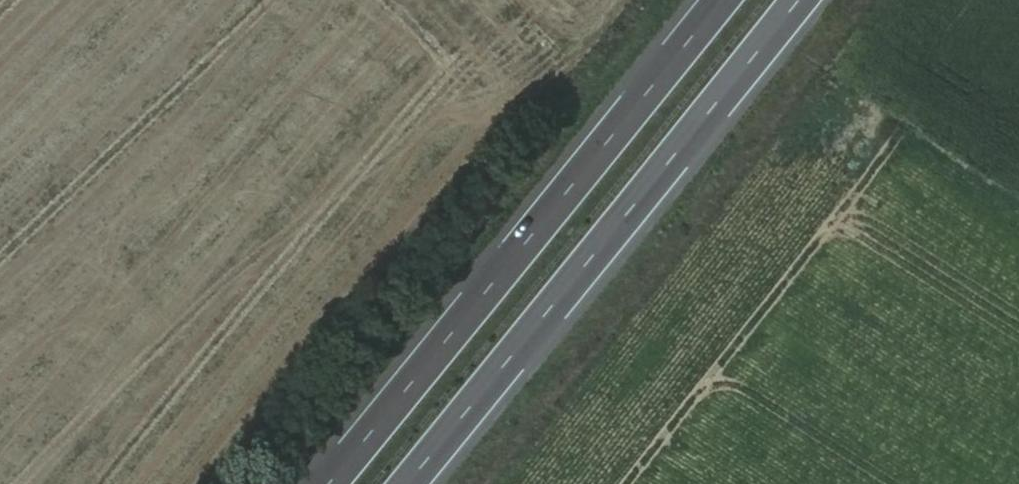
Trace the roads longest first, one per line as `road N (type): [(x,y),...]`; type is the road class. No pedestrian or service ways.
road 1 (motorway): [(408,483),(801,0)]
road 2 (motorway): [(722,0),(329,483)]

